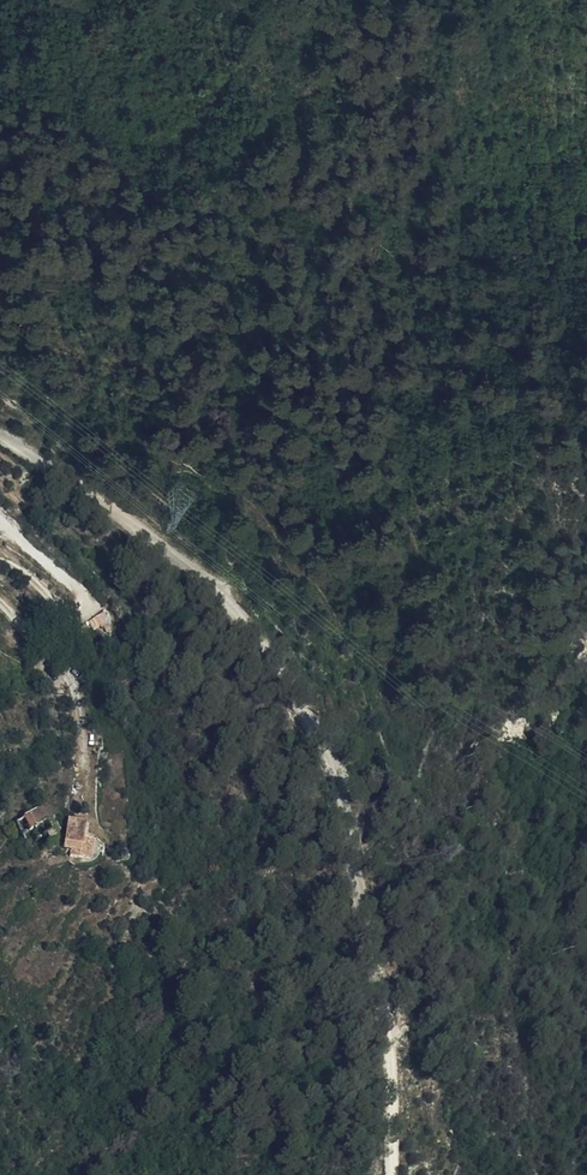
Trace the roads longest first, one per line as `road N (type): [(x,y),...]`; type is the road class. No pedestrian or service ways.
road 1 (track): [(394,1174),(385,1000),(321,737),(217,588),(0,435)]

